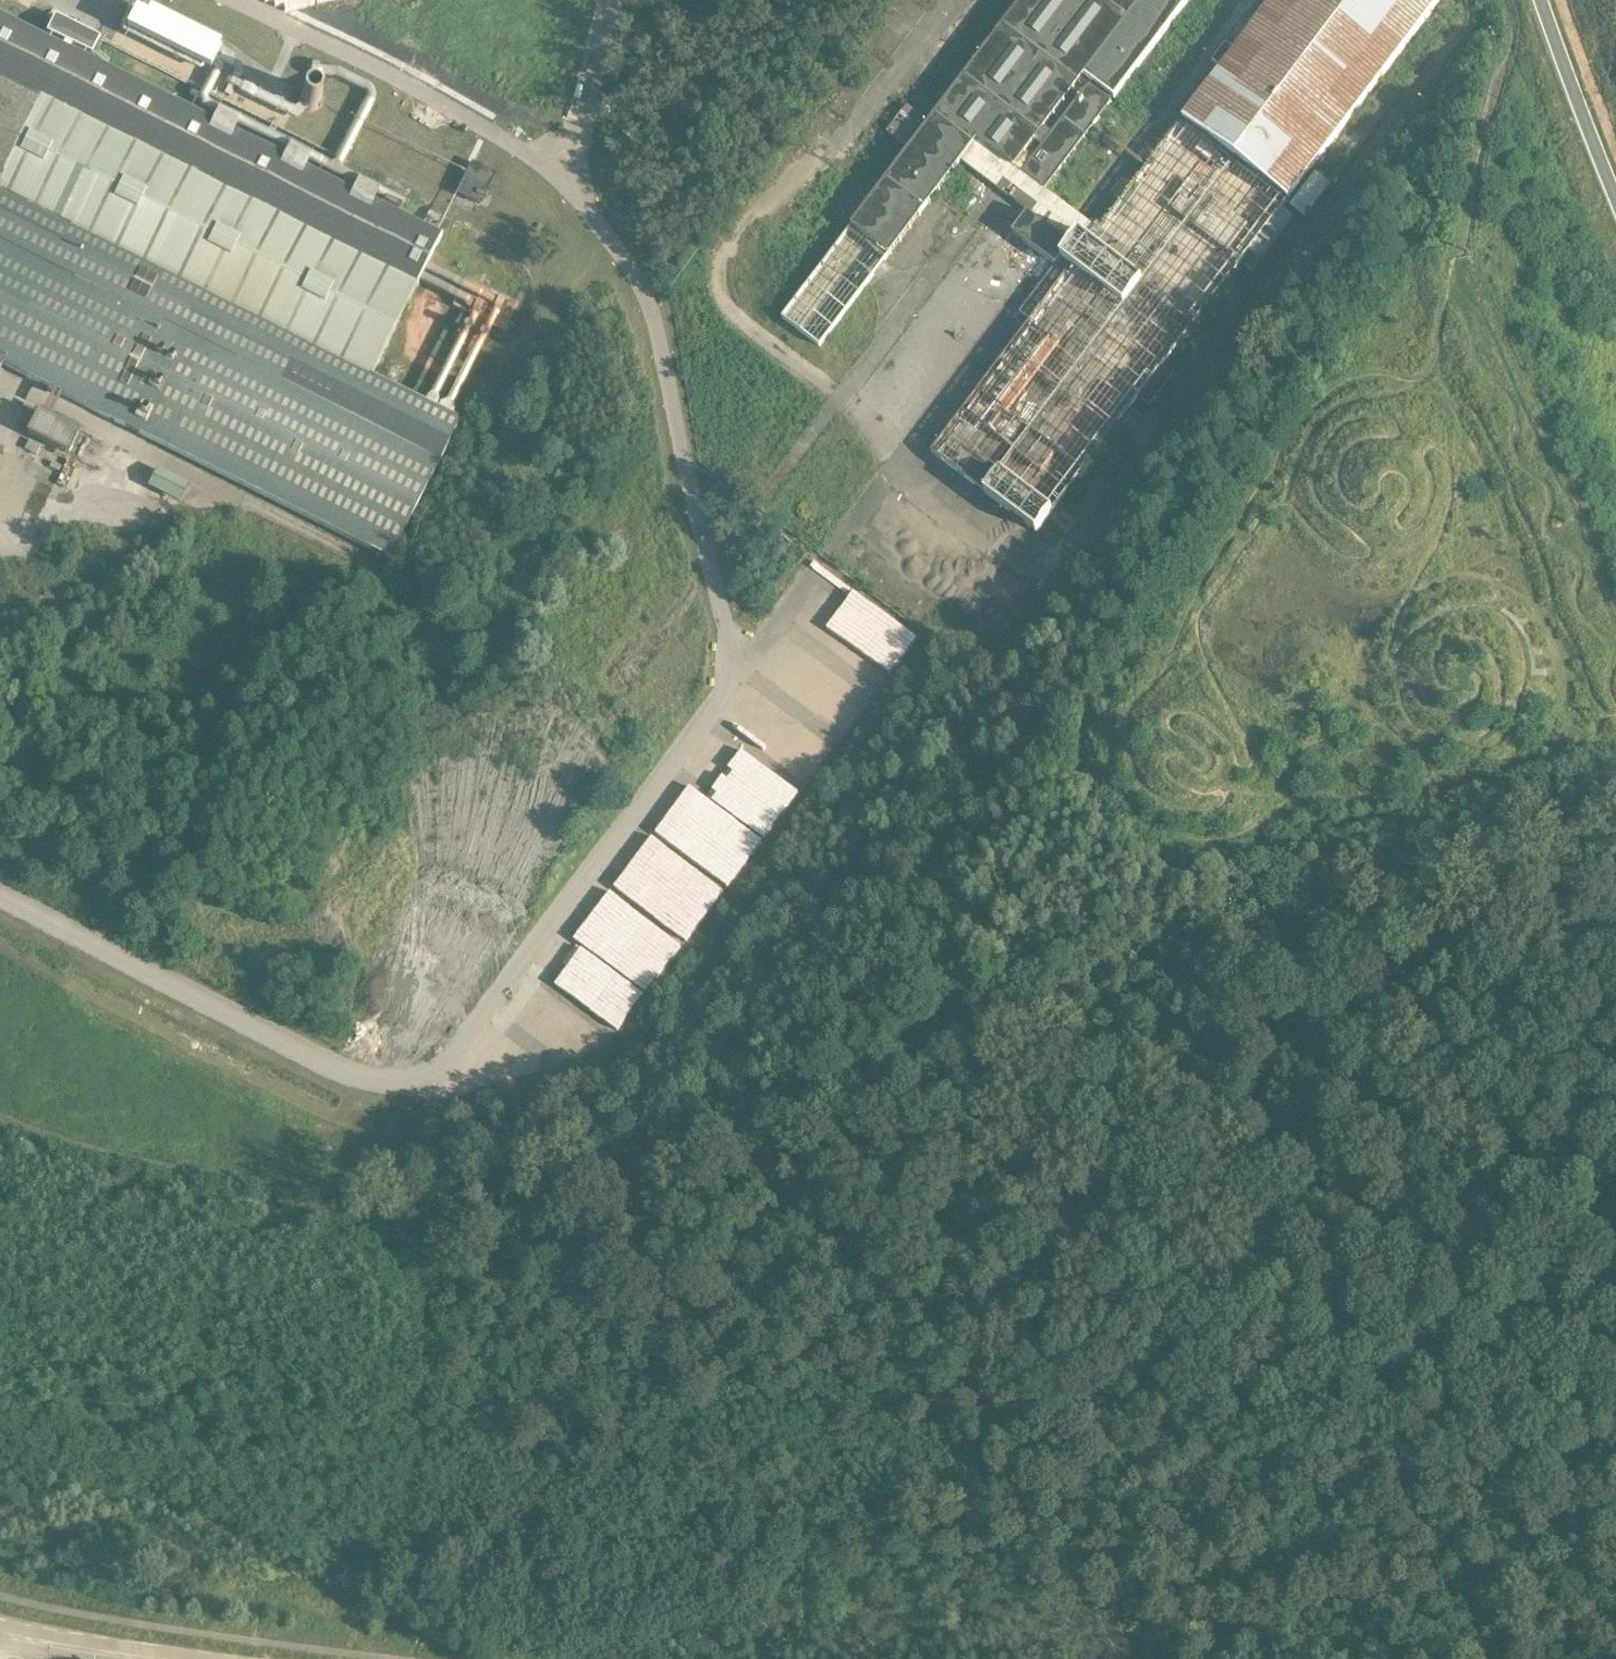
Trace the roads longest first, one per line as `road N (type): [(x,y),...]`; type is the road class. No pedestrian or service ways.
road 1 (trunk): [(1537,0),(1615,194)]
road 2 (unclassified): [(132,1658),(0,1636)]

